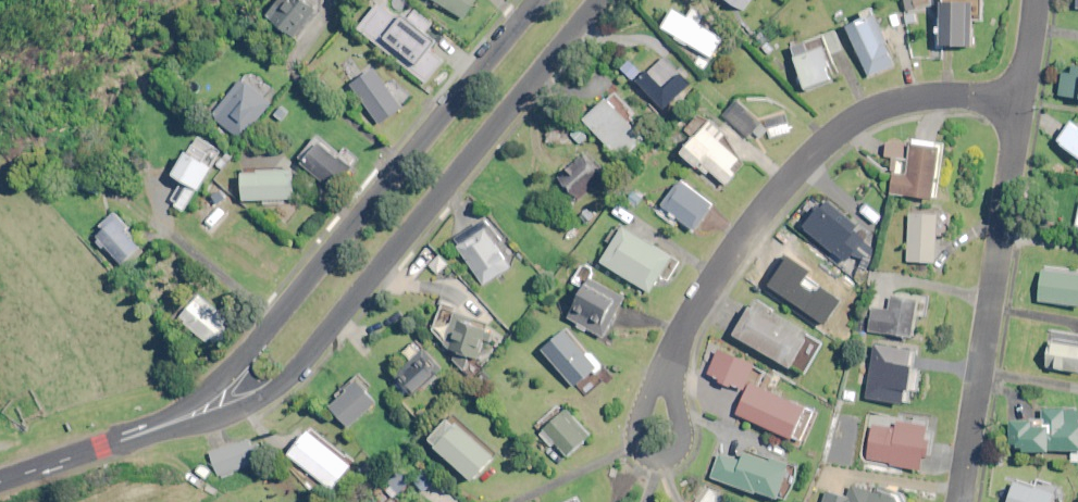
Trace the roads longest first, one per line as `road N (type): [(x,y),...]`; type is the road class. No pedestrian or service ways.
road 1 (tertiary): [(599,0),(283,383),(252,406),(116,438)]
road 2 (tertiary): [(116,438),(177,410),(245,352),(541,0)]
road 3 (residential): [(1023,101),(913,97),(863,115),(798,171),(739,239),(680,332),(665,380)]
road 4 (residential): [(1023,101),(957,501)]
road 5 (tertiary): [(0,482),(116,438)]

